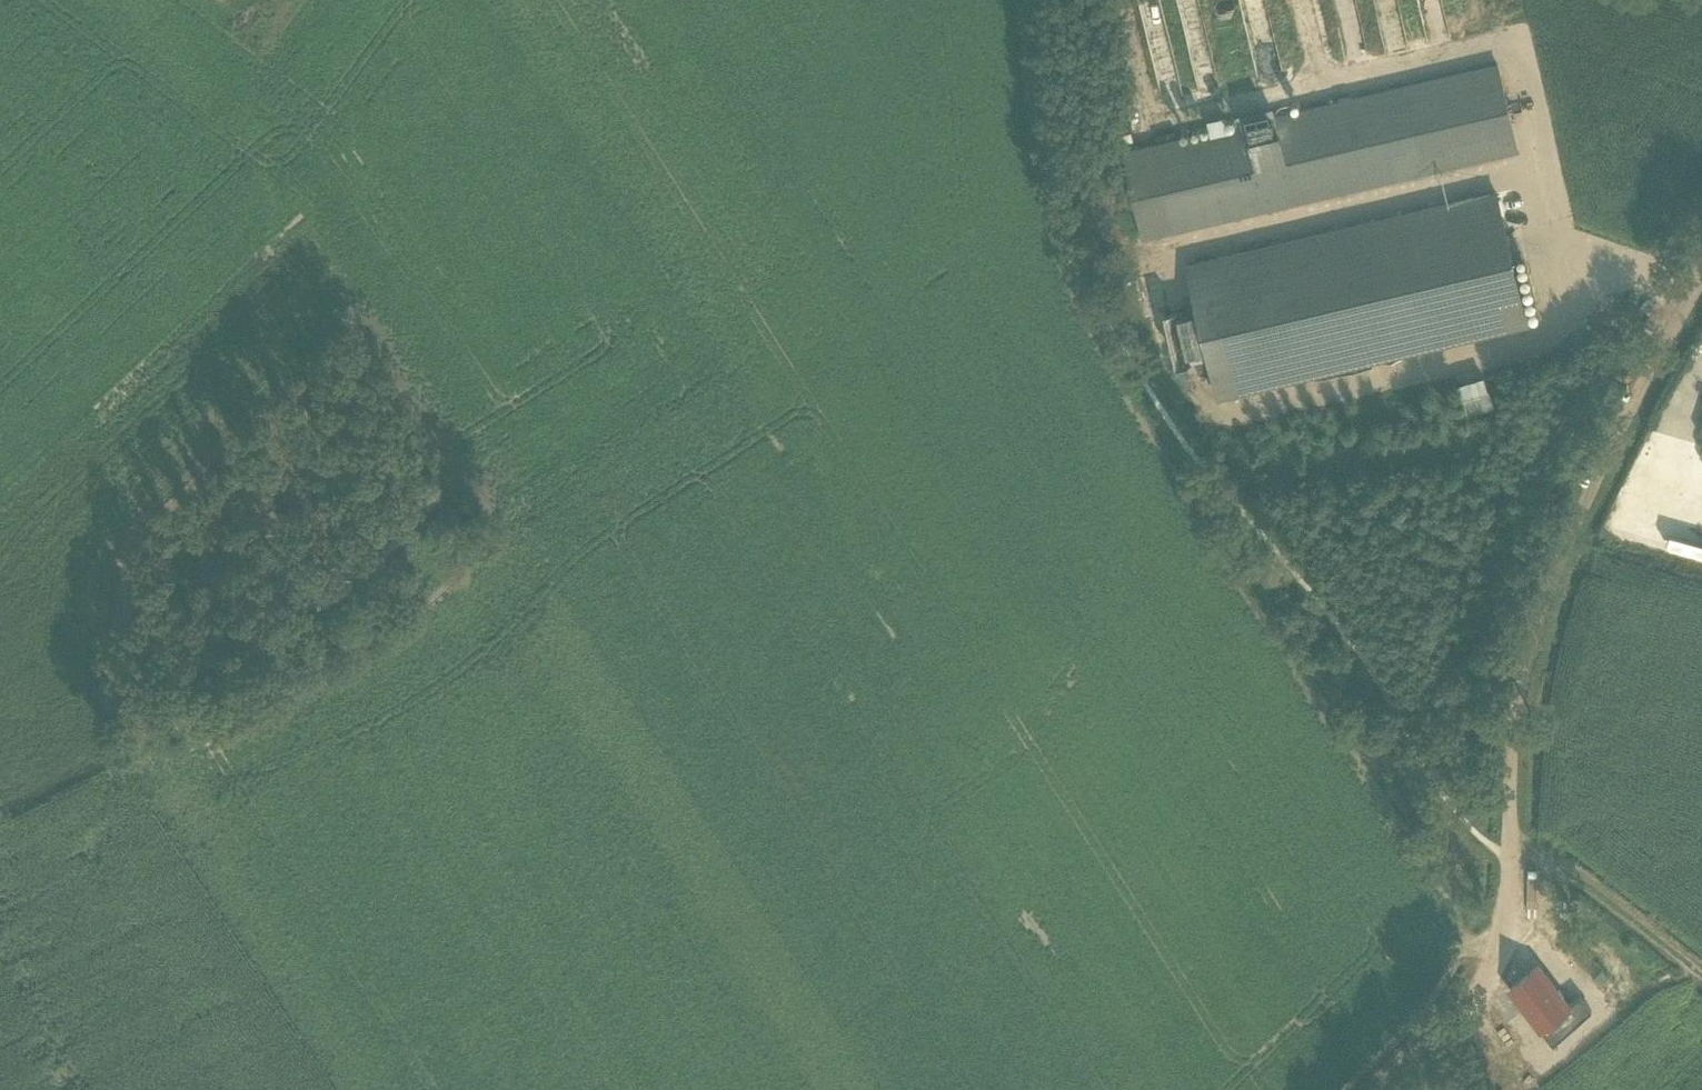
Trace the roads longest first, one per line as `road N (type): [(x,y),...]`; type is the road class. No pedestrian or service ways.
road 1 (track): [(1701,293),(1648,388),(1542,624),(1526,702),(1515,841)]
road 2 (track): [(1380,1089),(1474,998),(1495,958),(1510,874)]
road 3 (track): [(1701,976),(1515,841)]

